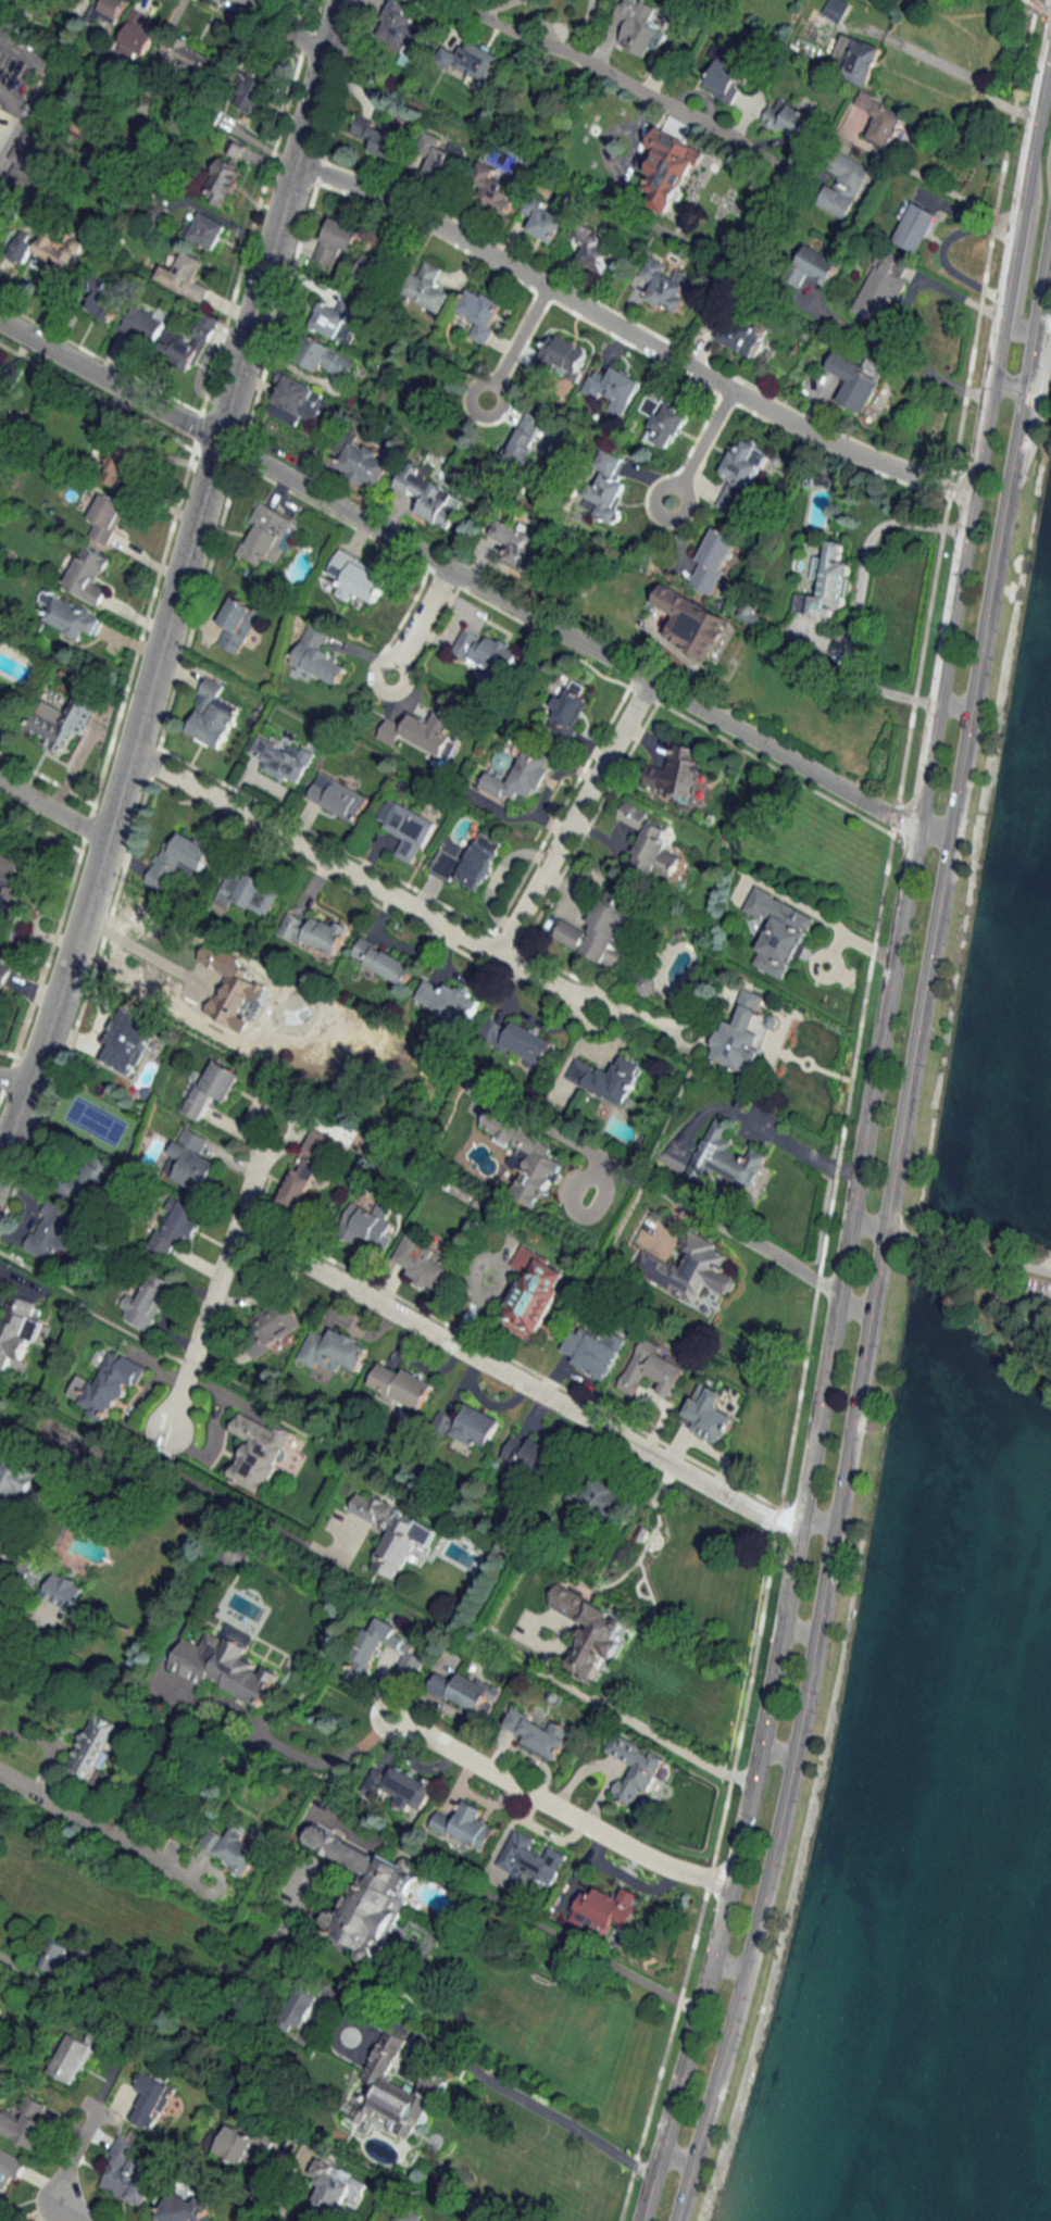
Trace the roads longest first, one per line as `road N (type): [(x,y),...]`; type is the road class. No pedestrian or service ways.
road 1 (secondary): [(693,2164),(794,1757),(951,831)]
road 2 (residential): [(0,1159),(105,840),(342,0)]
road 3 (residential): [(951,831),(893,820),(0,322)]
road 4 (secondary): [(849,1217),(759,1745),(639,2220)]
road 5 (secondary): [(1001,324),(849,1217)]
road 6 (residential): [(969,491),(894,470),(786,422),(443,229),(296,165)]
road 7 (residential): [(797,1526),(777,1526),(236,1226)]
road 8 (residential): [(614,1025),(130,754)]
road 9 (secondary): [(951,831),(1034,331)]
road 10 (residential): [(728,1883),(643,1857),(395,1718)]
road 11 (residential): [(276,1109),(166,1428)]
road 12 (residential): [(740,147),(449,0)]
road 13 (residential): [(648,681),(497,955)]
road 14 (secondary): [(1050,29),(1001,324)]
road 15 (residential): [(0,1768),(208,1880)]
road 16 (residential): [(85,0),(0,154)]
road 17 (residential): [(487,404),(546,288)]
road 18 (residential): [(672,504),(729,391)]
road 19 (residential): [(389,676),(448,569)]
road 20 (residential): [(105,840),(0,782)]

